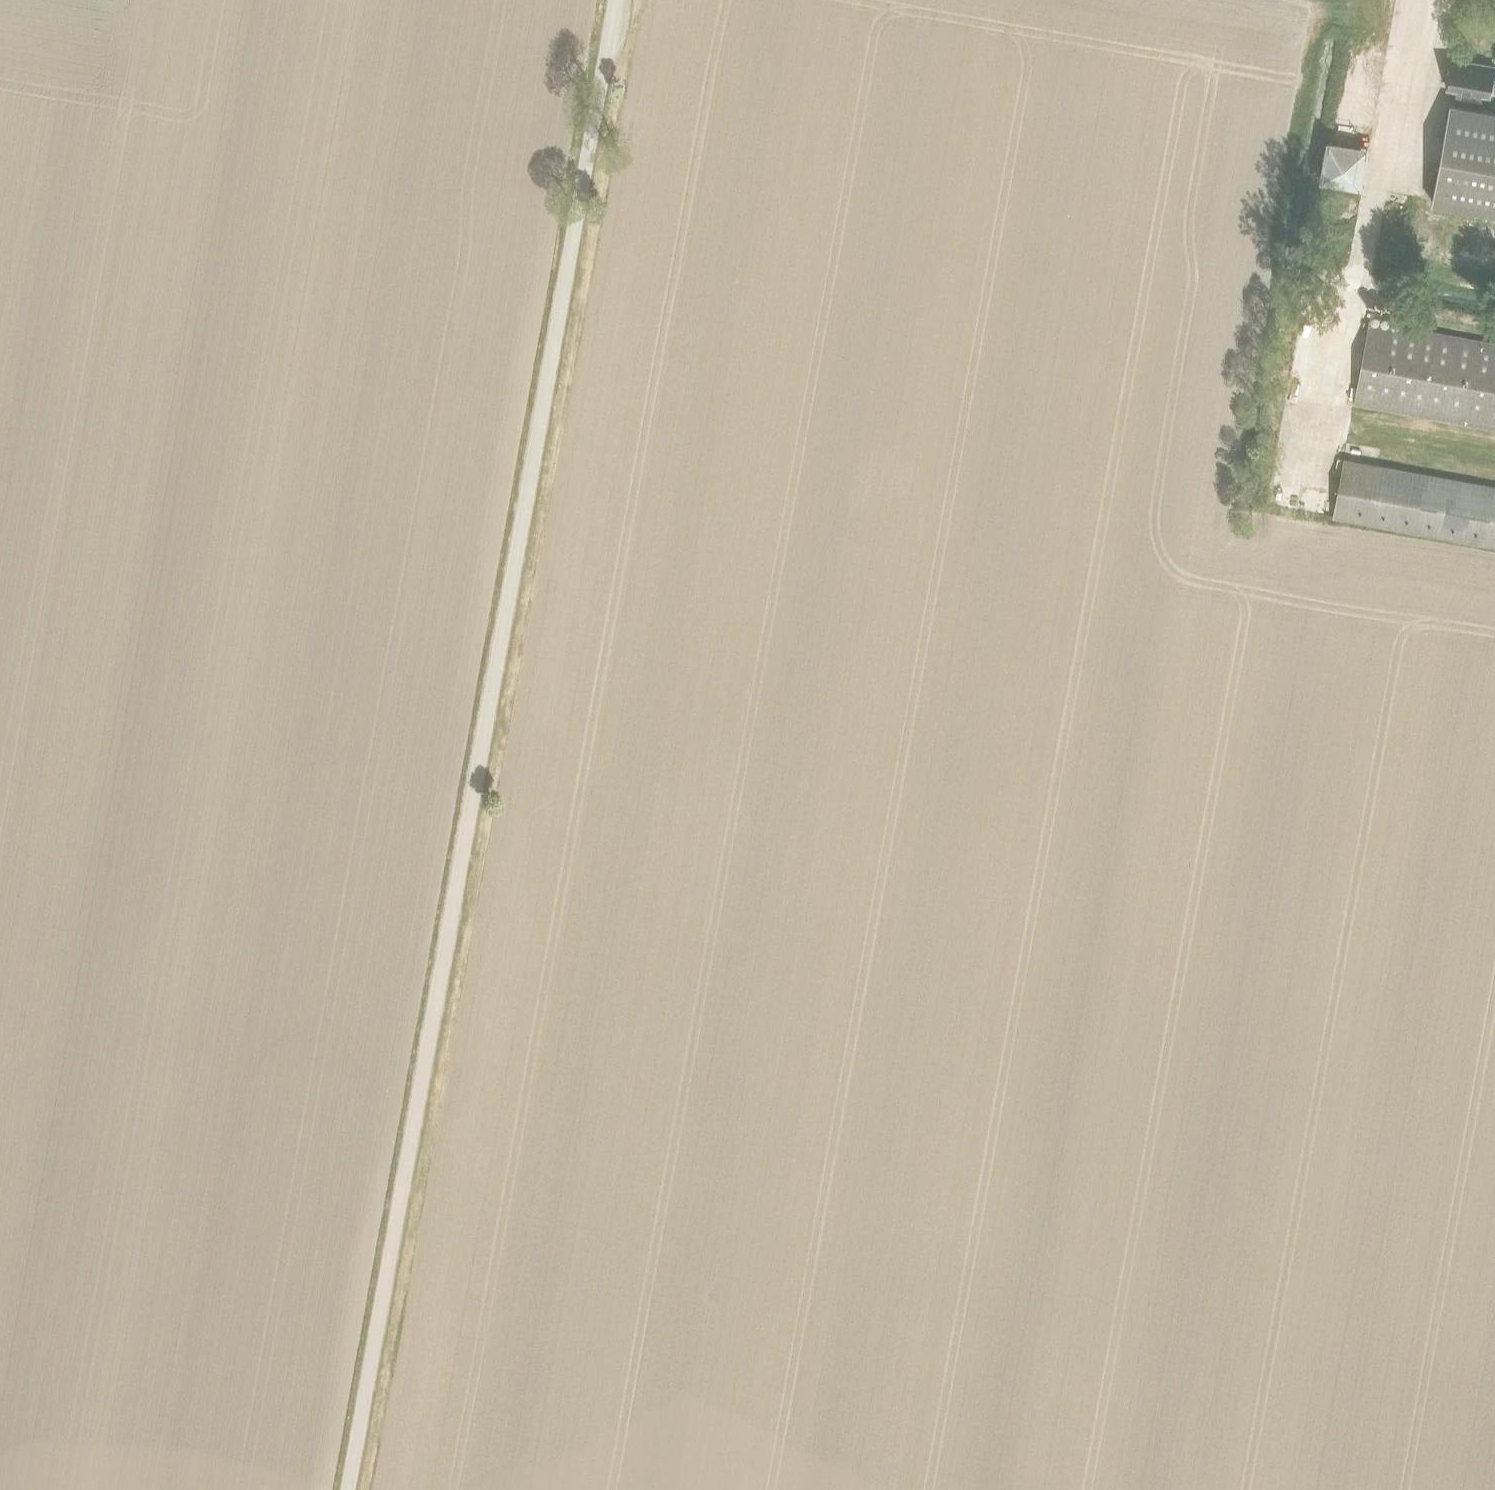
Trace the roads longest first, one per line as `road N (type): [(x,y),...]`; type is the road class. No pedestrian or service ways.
road 1 (unclassified): [(350,1489),(617,0)]

